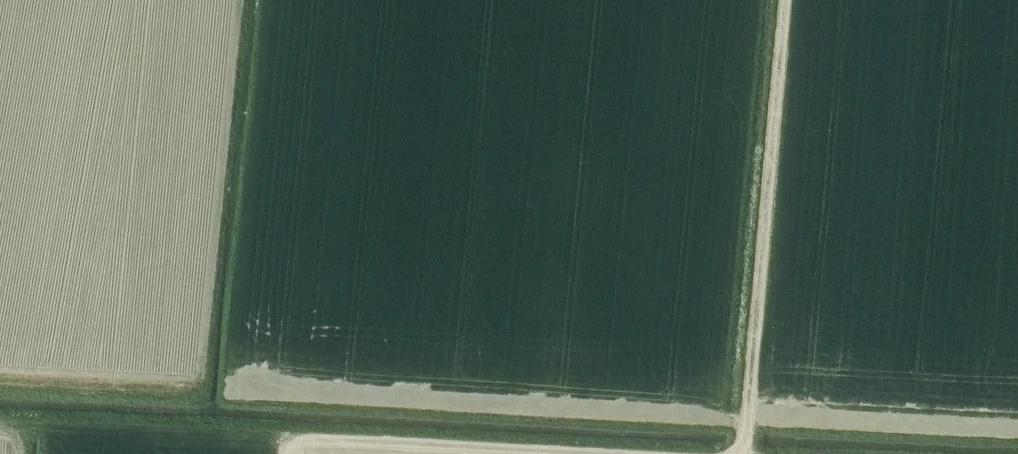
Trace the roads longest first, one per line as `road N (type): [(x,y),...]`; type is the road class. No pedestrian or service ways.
road 1 (track): [(736,453),(748,426),(789,0)]
road 2 (track): [(277,453),(278,444),(534,453)]
road 3 (track): [(49,434),(278,444)]

